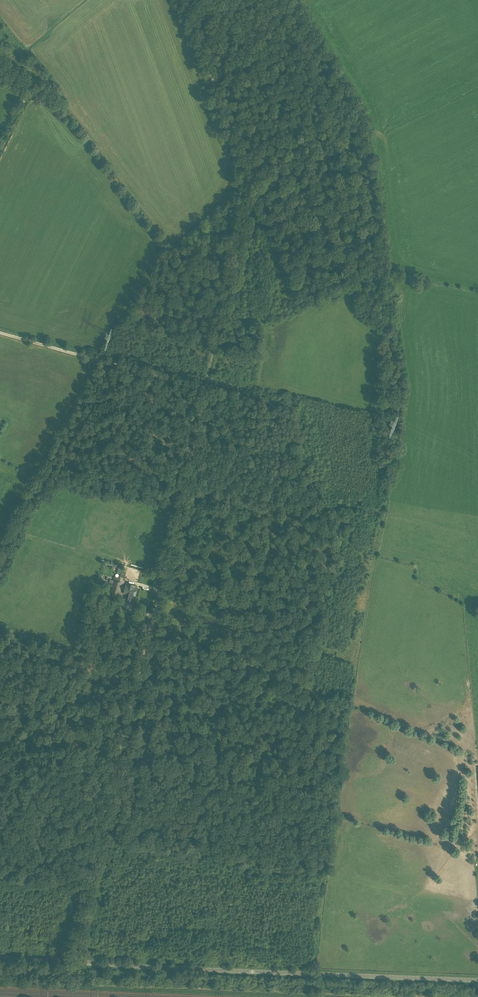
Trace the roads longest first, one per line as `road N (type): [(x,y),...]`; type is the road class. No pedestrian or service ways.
road 1 (track): [(0,333),(206,391),(72,961)]
road 2 (unclassified): [(477,981),(0,958)]
road 3 (track): [(184,0),(249,190),(208,379)]

